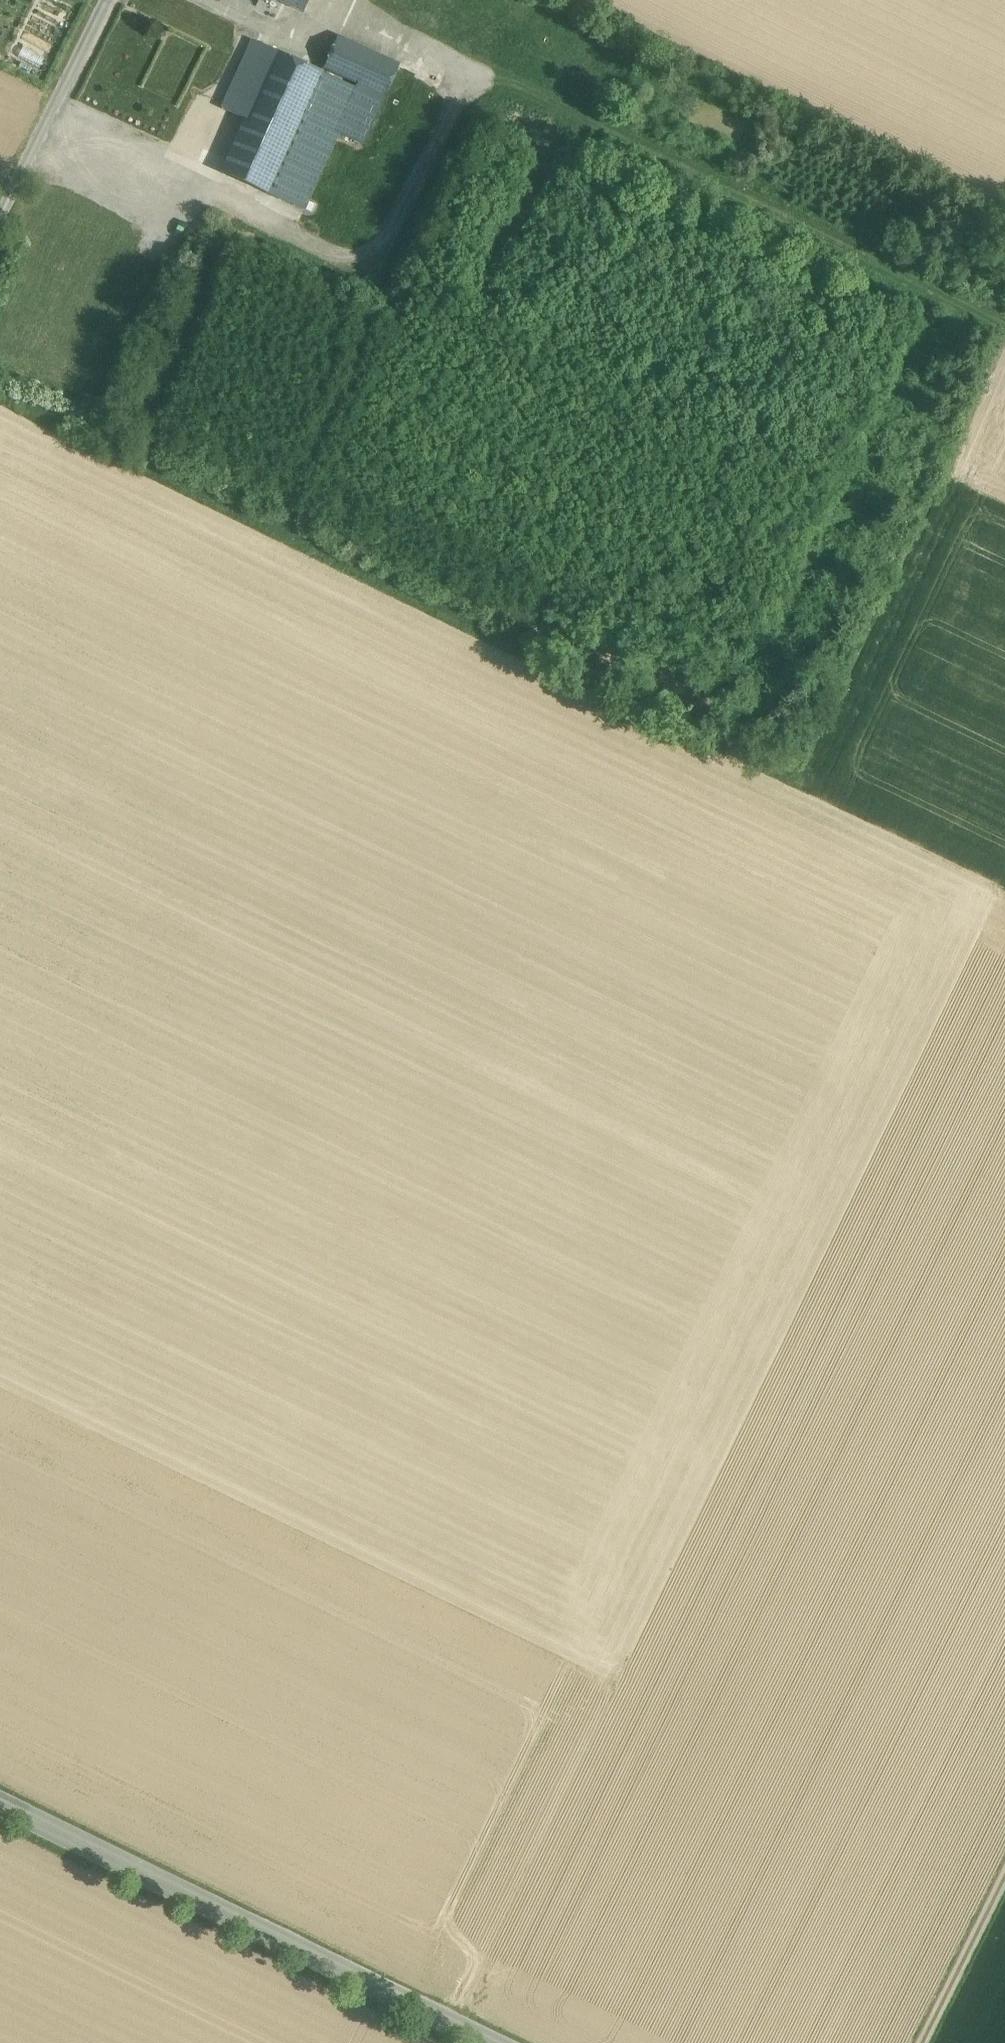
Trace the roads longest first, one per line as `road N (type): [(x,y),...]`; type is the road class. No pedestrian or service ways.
road 1 (tertiary): [(501,2042),(0,1800)]
road 2 (unclassified): [(106,0),(0,217)]
road 3 (track): [(923,2042),(1004,1877)]

